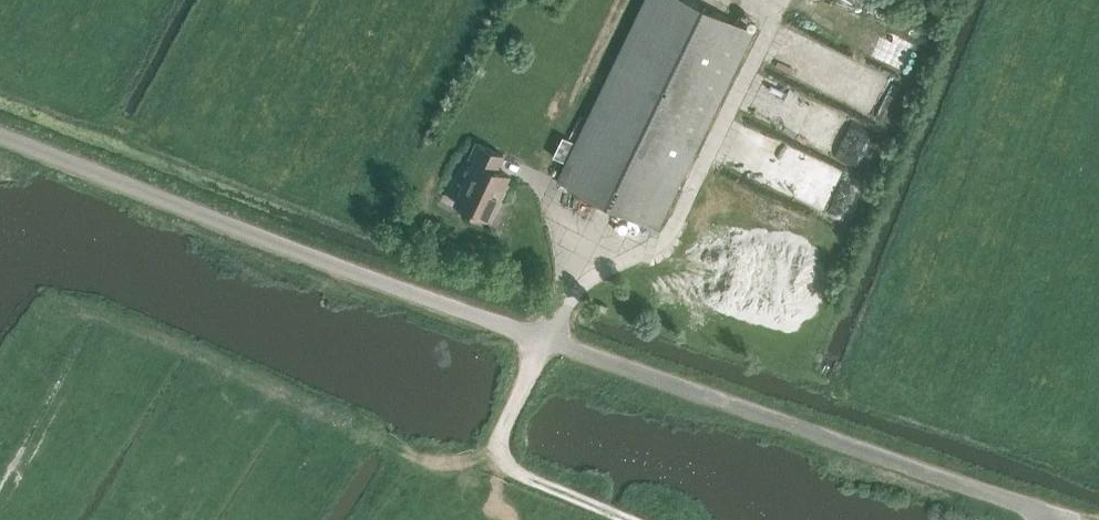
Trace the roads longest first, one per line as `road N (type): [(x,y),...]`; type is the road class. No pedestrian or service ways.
road 1 (unclassified): [(0,133),(1066,519)]
road 2 (track): [(624,519),(510,472),(501,446),(544,335)]

